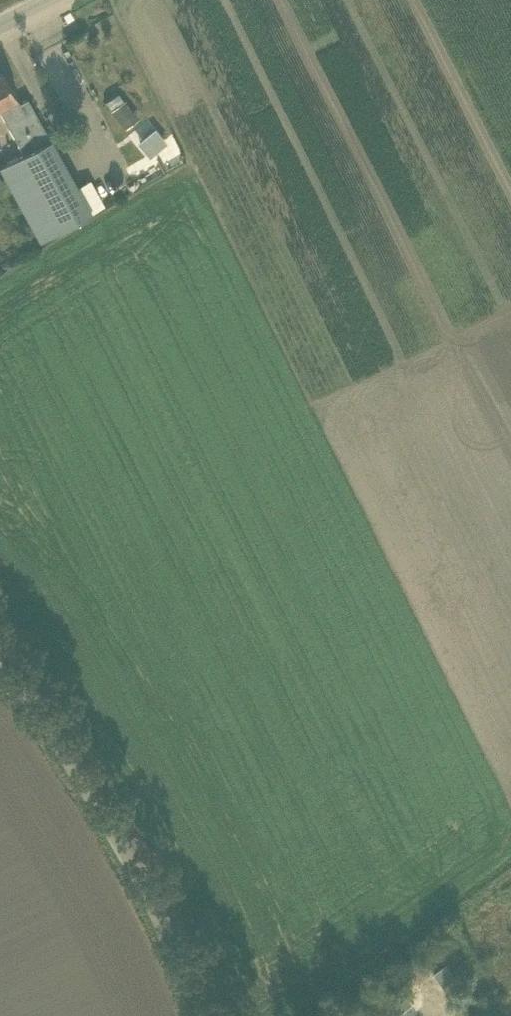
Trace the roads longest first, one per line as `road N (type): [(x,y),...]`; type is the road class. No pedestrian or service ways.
road 1 (unclassified): [(201,1015),(116,835),(0,649)]

